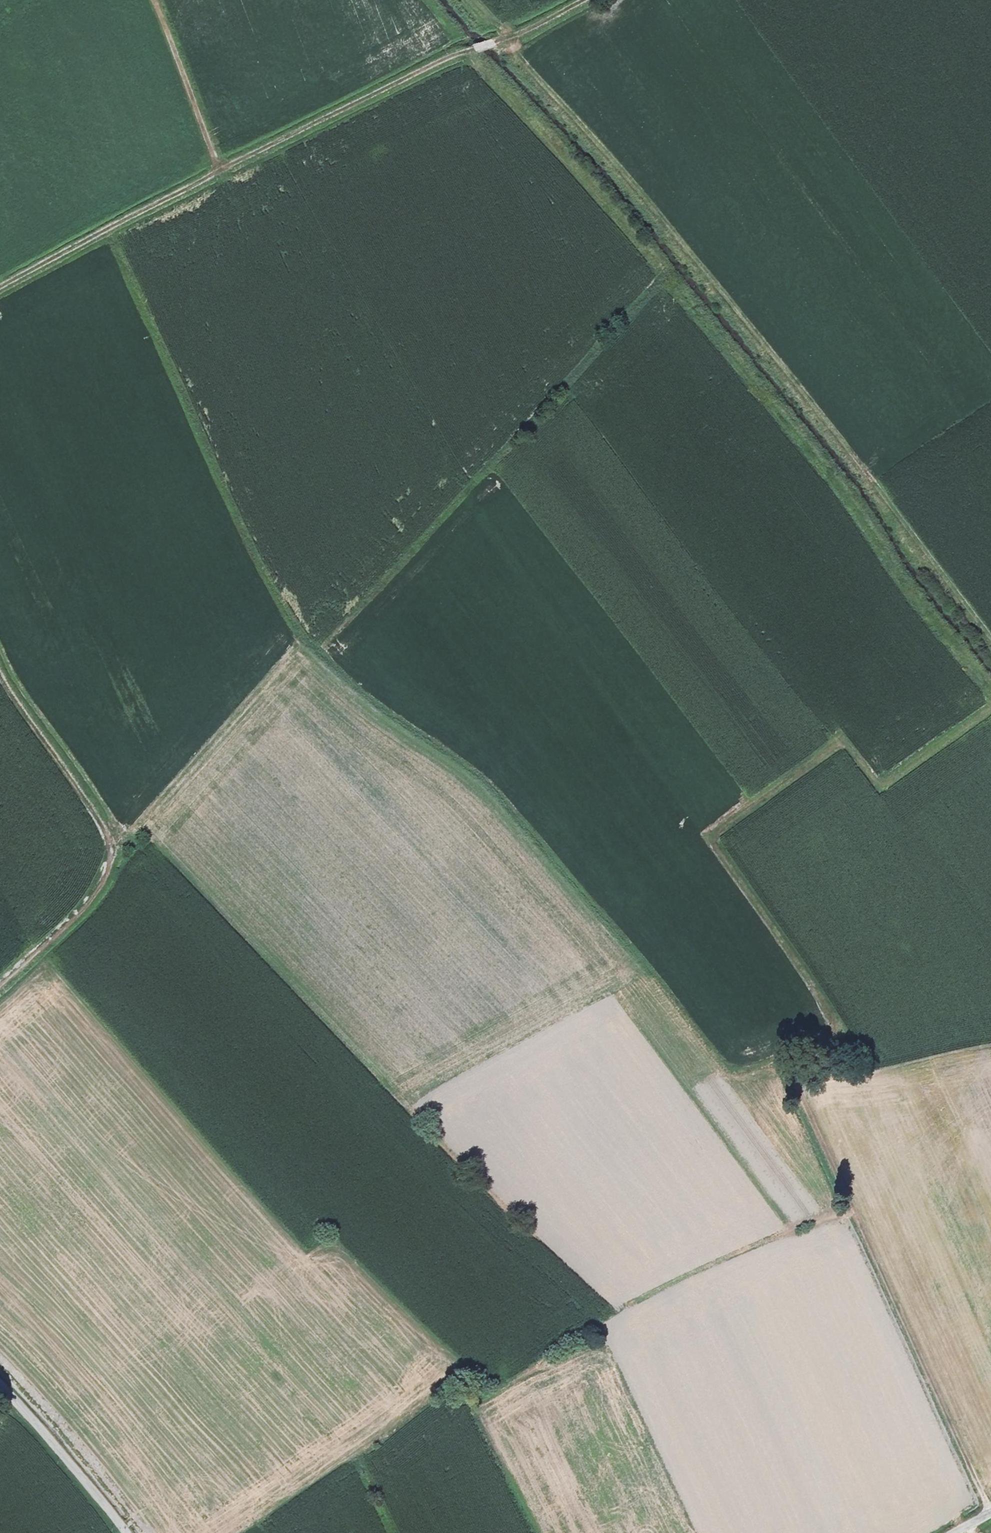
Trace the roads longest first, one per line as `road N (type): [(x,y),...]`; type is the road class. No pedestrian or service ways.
road 1 (track): [(579,0),(217,169),(0,286)]
road 2 (track): [(0,662),(114,833),(118,852),(86,909),(0,989)]
road 3 (unclassified): [(123,1532),(2,1388)]
road 4 (track): [(217,169),(154,0)]

